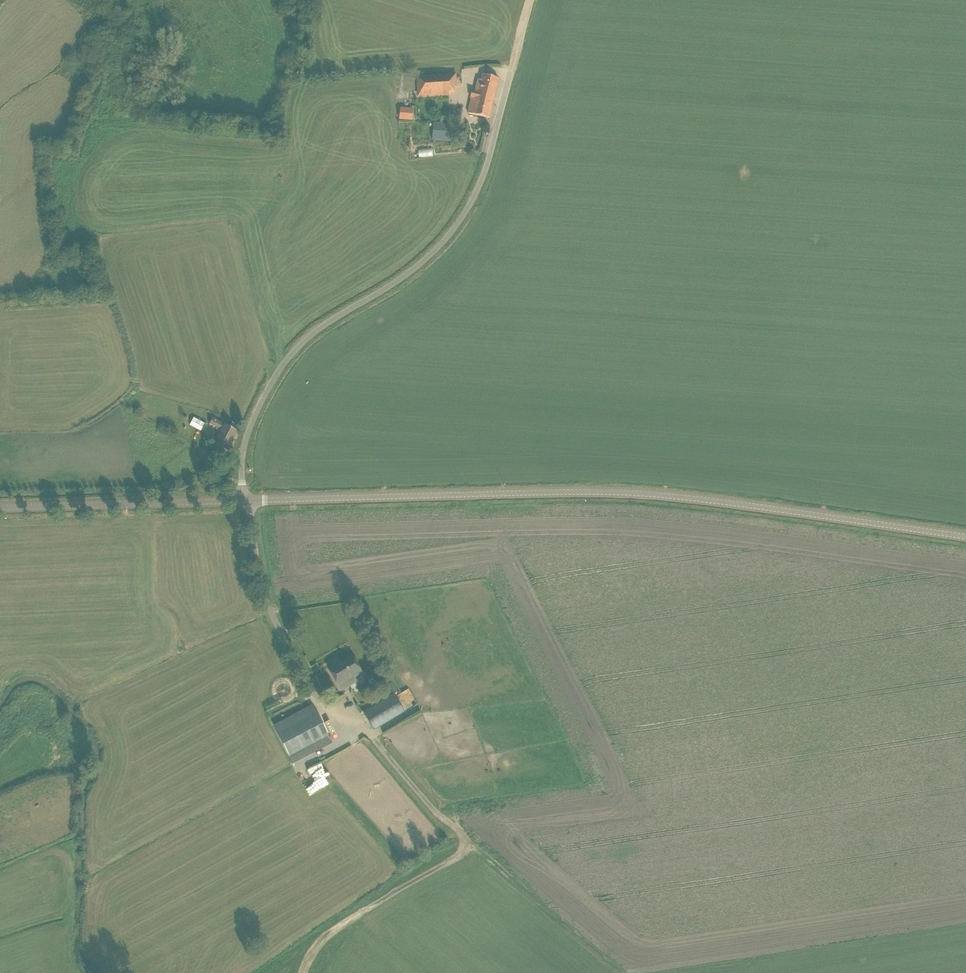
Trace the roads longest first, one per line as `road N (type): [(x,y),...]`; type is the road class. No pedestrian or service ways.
road 1 (tertiary): [(965,536),(616,492),(247,500)]
road 2 (unclassified): [(247,500),(245,442),(280,368),(305,340),(407,274),(449,235),(480,183),(511,69)]
road 3 (track): [(372,738),(437,813),(621,972)]
road 4 (unclassified): [(247,500),(263,592),(311,691),(372,738)]
road 5 (tertiary): [(0,508),(247,500)]
road 6 (track): [(304,972),(326,937),(455,859),(465,838)]

